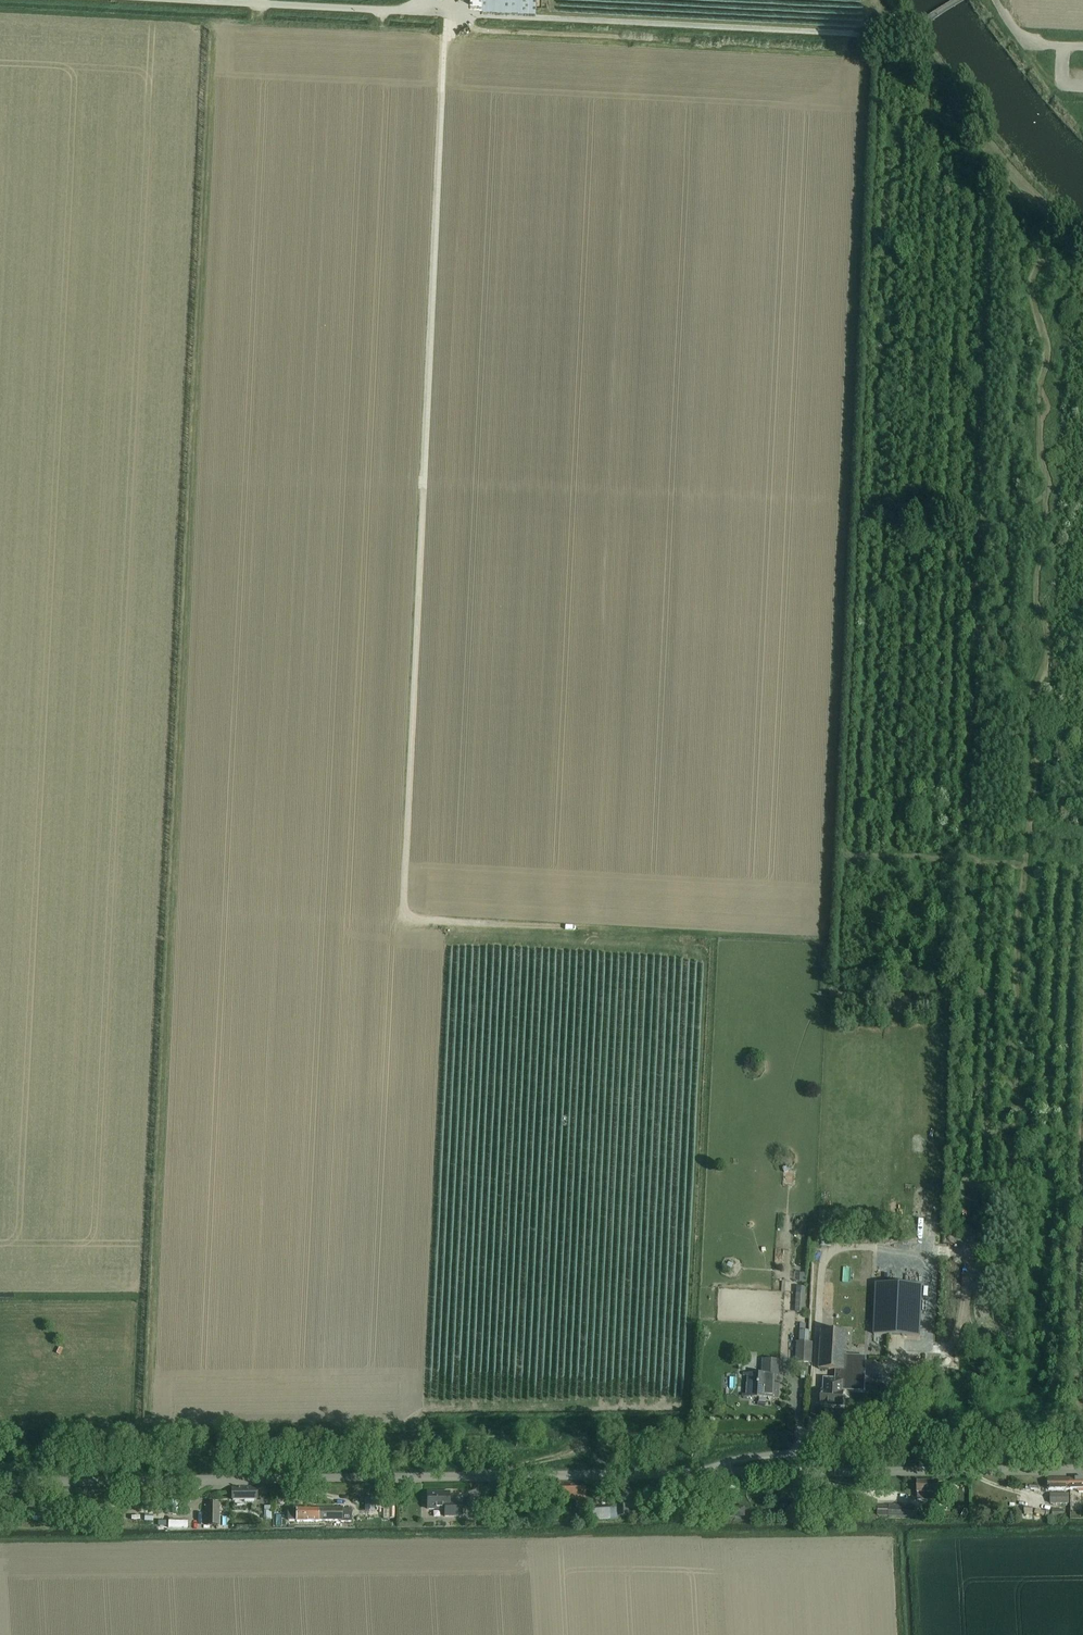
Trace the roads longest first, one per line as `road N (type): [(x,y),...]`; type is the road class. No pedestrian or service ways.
road 1 (track): [(861,34),(860,56),(215,22),(148,1428),(687,1422),(688,1446)]
road 2 (track): [(860,56),(820,938),(419,920),(406,914),(404,899),(445,41),(456,14)]
road 3 (tertiary): [(0,1481),(1082,1469)]
road 4 (track): [(966,1183),(1004,1180),(1028,1121),(1011,1039),(1033,782),(1026,715),(1047,647),(1035,575),(1056,535),(1043,507),(1049,483),(1037,403),(1047,351),(1031,283),(1044,259),(1082,245)]
road 5 (track): [(0,1457),(575,1452),(579,1425)]
road 6 (track): [(687,1422),(705,965),(692,950),(636,928)]
road 7 (track): [(982,859),(966,1307),(951,1340),(926,1347)]
road 8 (track): [(425,1425),(447,921)]
road 9 (track): [(840,971),(845,853),(1082,863)]
road 10 (track): [(494,1475),(591,1450),(784,1443),(801,1449)]
road 11 (track): [(900,36),(920,45),(1002,159),(1082,239)]
road 12 (track): [(1082,1185),(1073,1394),(1082,1409)]
road 13 (track): [(962,858),(970,673)]

